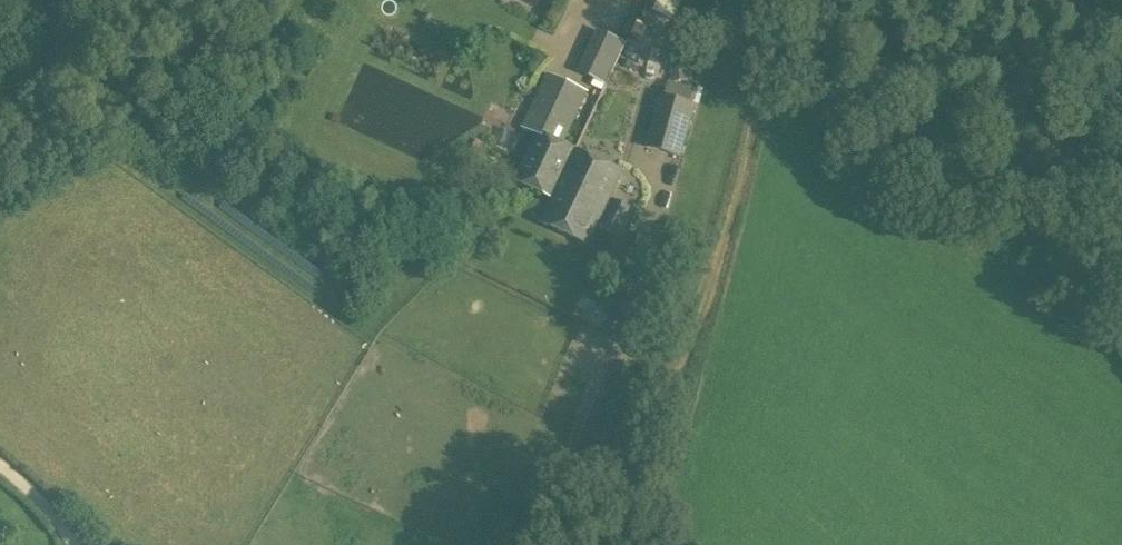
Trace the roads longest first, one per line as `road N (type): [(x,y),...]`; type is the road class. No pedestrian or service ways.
road 1 (track): [(767,0),(743,191),(697,334),(638,406),(565,461),(531,544)]

